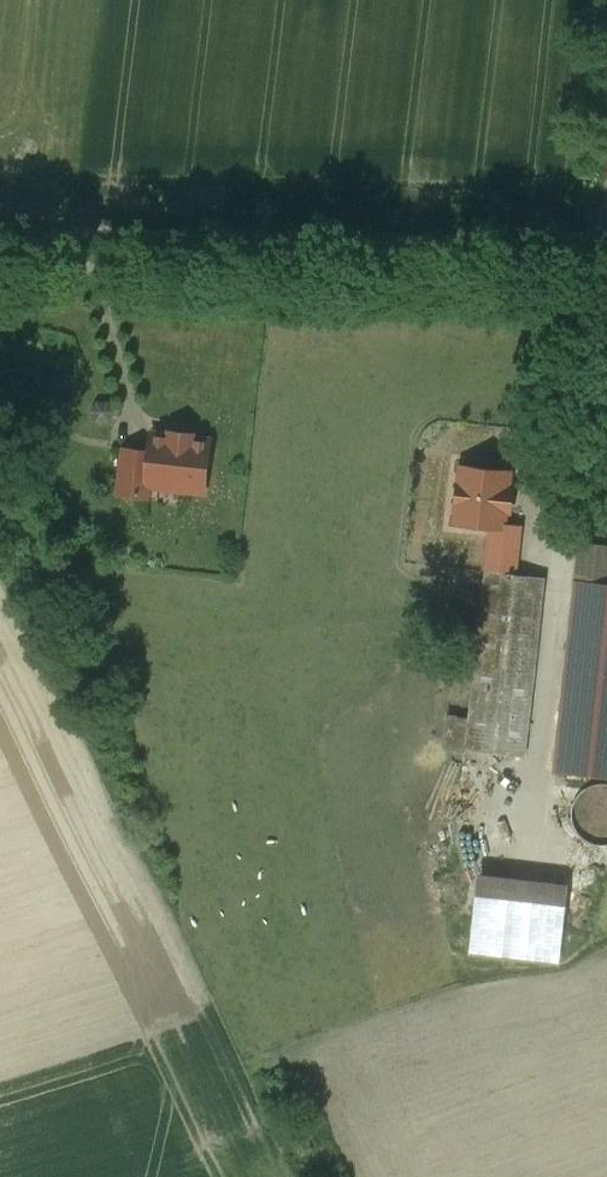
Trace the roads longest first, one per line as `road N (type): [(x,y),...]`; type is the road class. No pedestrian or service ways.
road 1 (unclassified): [(606,251),(0,233)]

